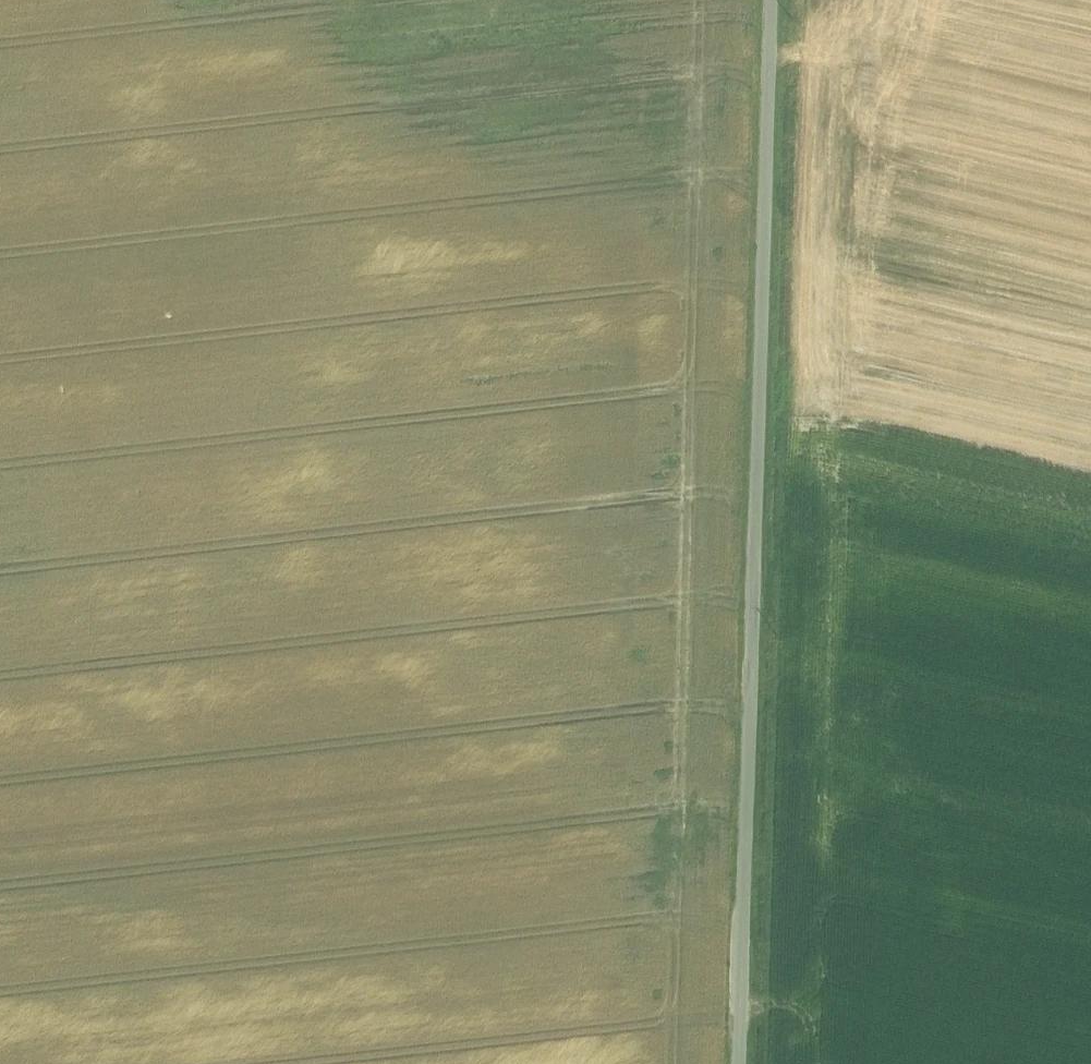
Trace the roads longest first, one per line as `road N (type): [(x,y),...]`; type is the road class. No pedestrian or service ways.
road 1 (residential): [(775,0),(746,1063)]

